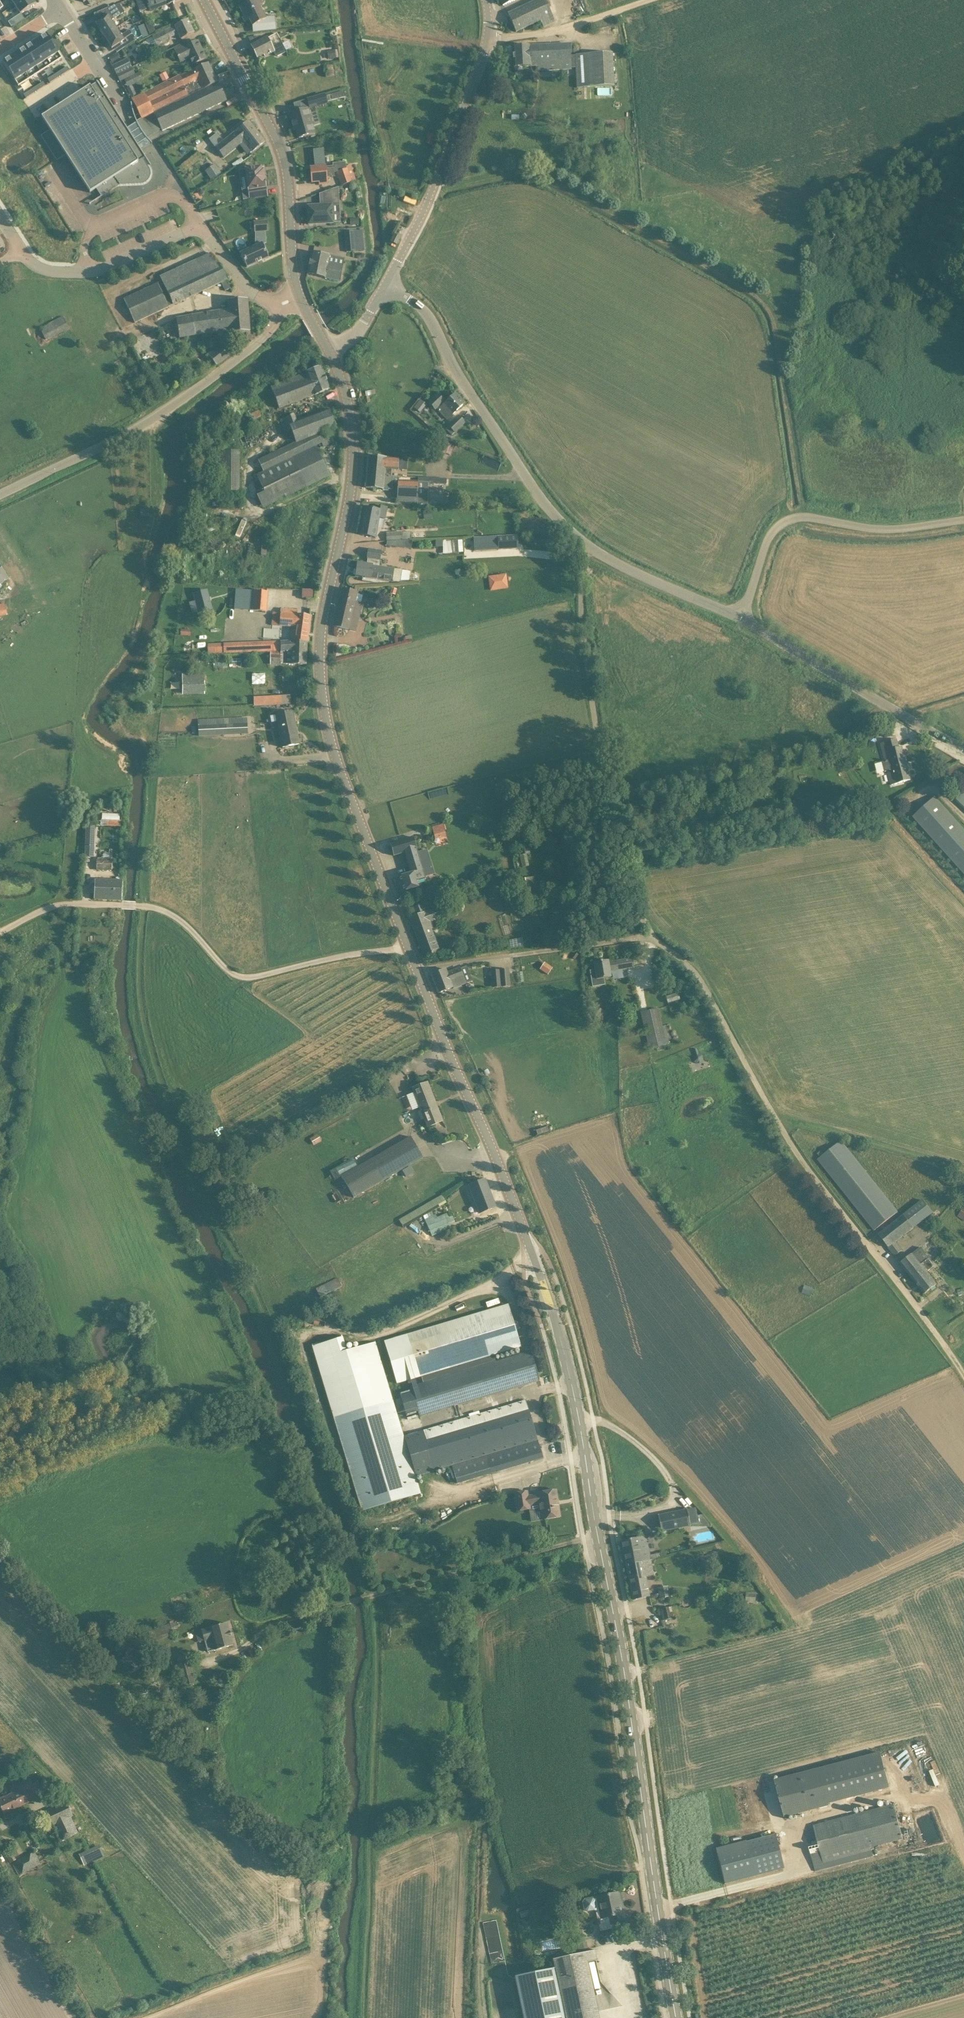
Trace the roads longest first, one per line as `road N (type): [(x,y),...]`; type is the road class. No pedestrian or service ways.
road 1 (secondary): [(417,970),(325,718),(320,651),(353,468),(346,399),(329,351)]
road 2 (unclassified): [(956,1361),(805,1167),(708,991),(654,937)]
road 3 (secondary): [(676,2017),(594,1518)]
road 4 (secondary): [(579,1422),(522,1225),(417,970)]
road 5 (track): [(145,906),(139,995),(150,1051),(268,1330)]
road 6 (unclassified): [(654,937),(618,863),(586,656),(584,543)]
road 7 (unclassified): [(0,495),(172,406),(265,336),(276,309)]
road 8 (unclassified): [(584,543),(550,511),(459,376),(430,319),(386,285)]
road 9 (track): [(963,1861),(953,1847),(658,1909)]
road 10 (secondary): [(301,298),(283,157),(205,0)]
road 11 (residential): [(21,253),(36,266),(87,275),(201,226),(256,296),(276,309)]
road 12 (unclassified): [(386,285),(429,199),(476,74),(487,39),(484,0)]
road 13 (track): [(408,948),(235,976),(178,918),(145,906)]
road 14 (unclassified): [(740,619),(769,539),(791,519),(899,529),(963,520)]
road 15 (unclassified): [(963,747),(740,619)]
road 16 (unclassified): [(417,970),(654,937)]
road 17 (unclassified): [(594,1518),(678,1505),(648,1453),(615,1427),(579,1422)]
road 18 (unclassified): [(740,619),(584,543)]
road 19 (track): [(487,39),(538,34),(649,0)]
road 20 (track): [(145,906),(71,904),(0,936)]
road 21 (track): [(801,517),(783,374)]
road 22 (residential): [(127,114),(60,10)]

